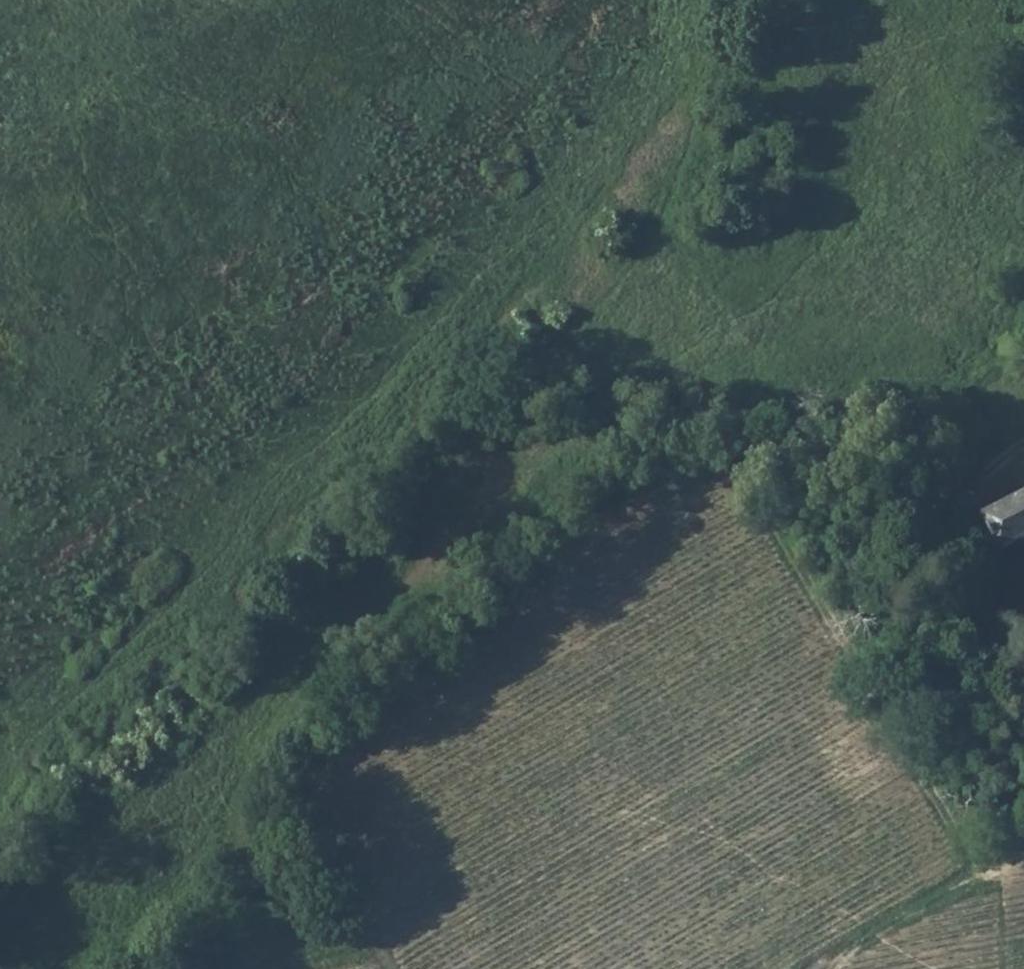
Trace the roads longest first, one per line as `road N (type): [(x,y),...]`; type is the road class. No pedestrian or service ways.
road 1 (track): [(1023,860),(854,954),(840,968)]

